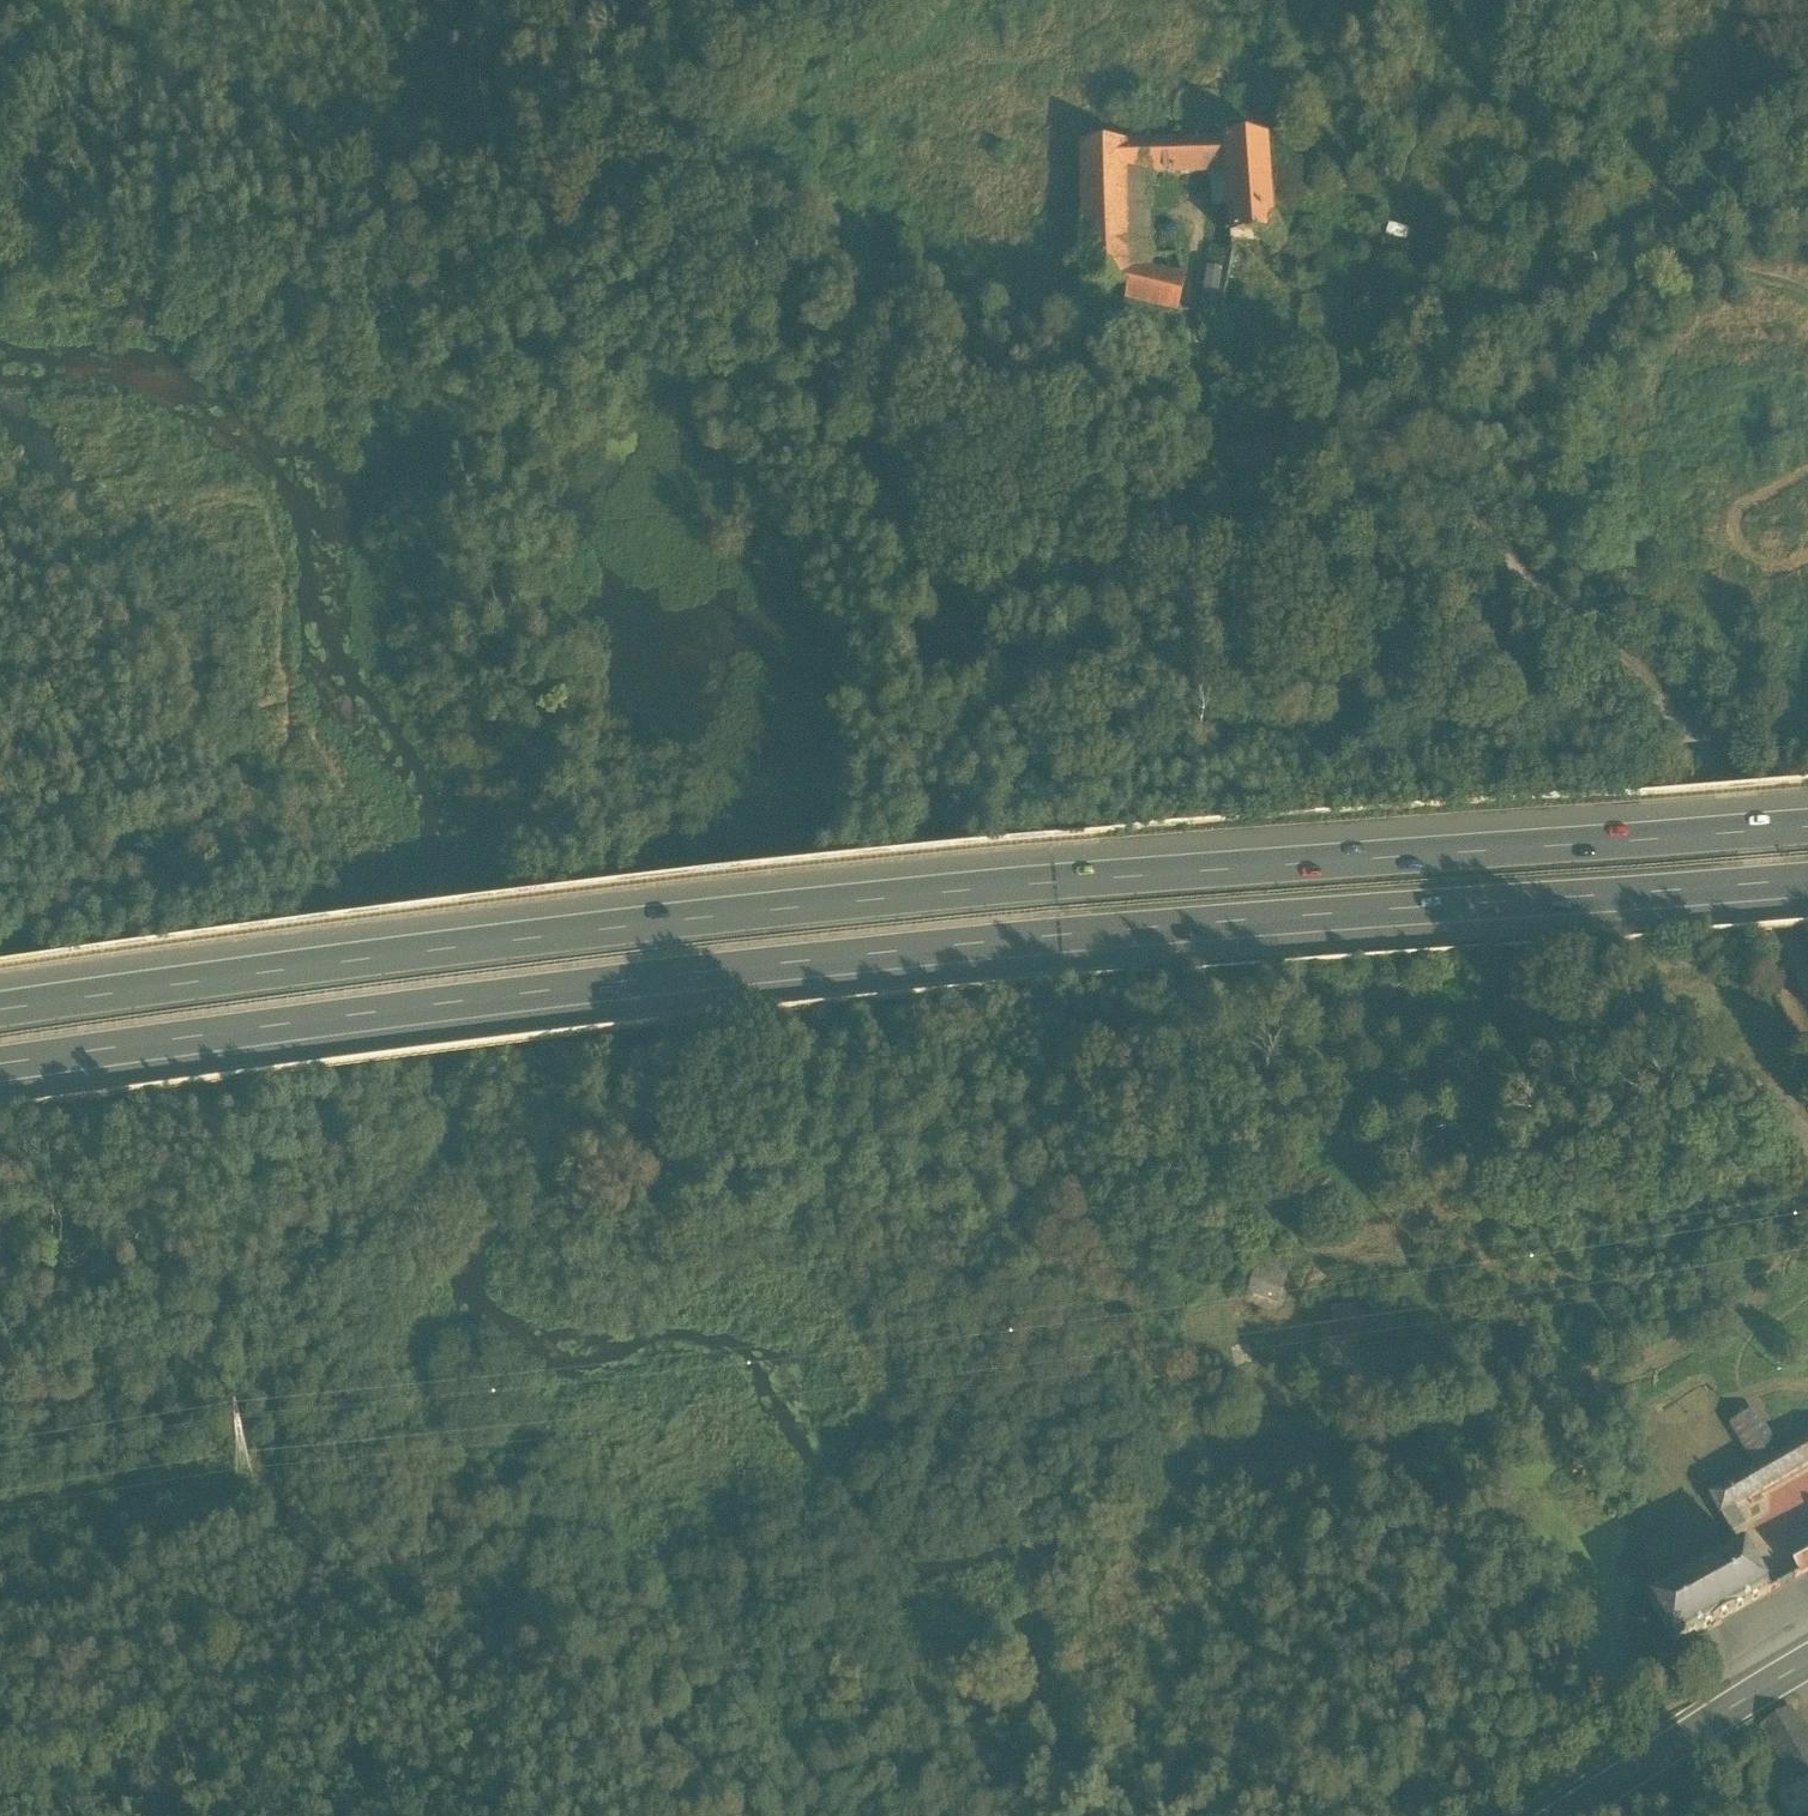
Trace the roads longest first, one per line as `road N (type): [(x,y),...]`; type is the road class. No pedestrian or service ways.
road 1 (motorway): [(0,1078),(1058,951),(1807,886)]
road 2 (motorway): [(1807,833),(1046,899),(0,1024)]
road 3 (unclassified): [(1807,975),(1719,752),(1381,449),(1220,454),(1200,445)]
road 4 (tertiary): [(1570,1815),(1807,1664)]

